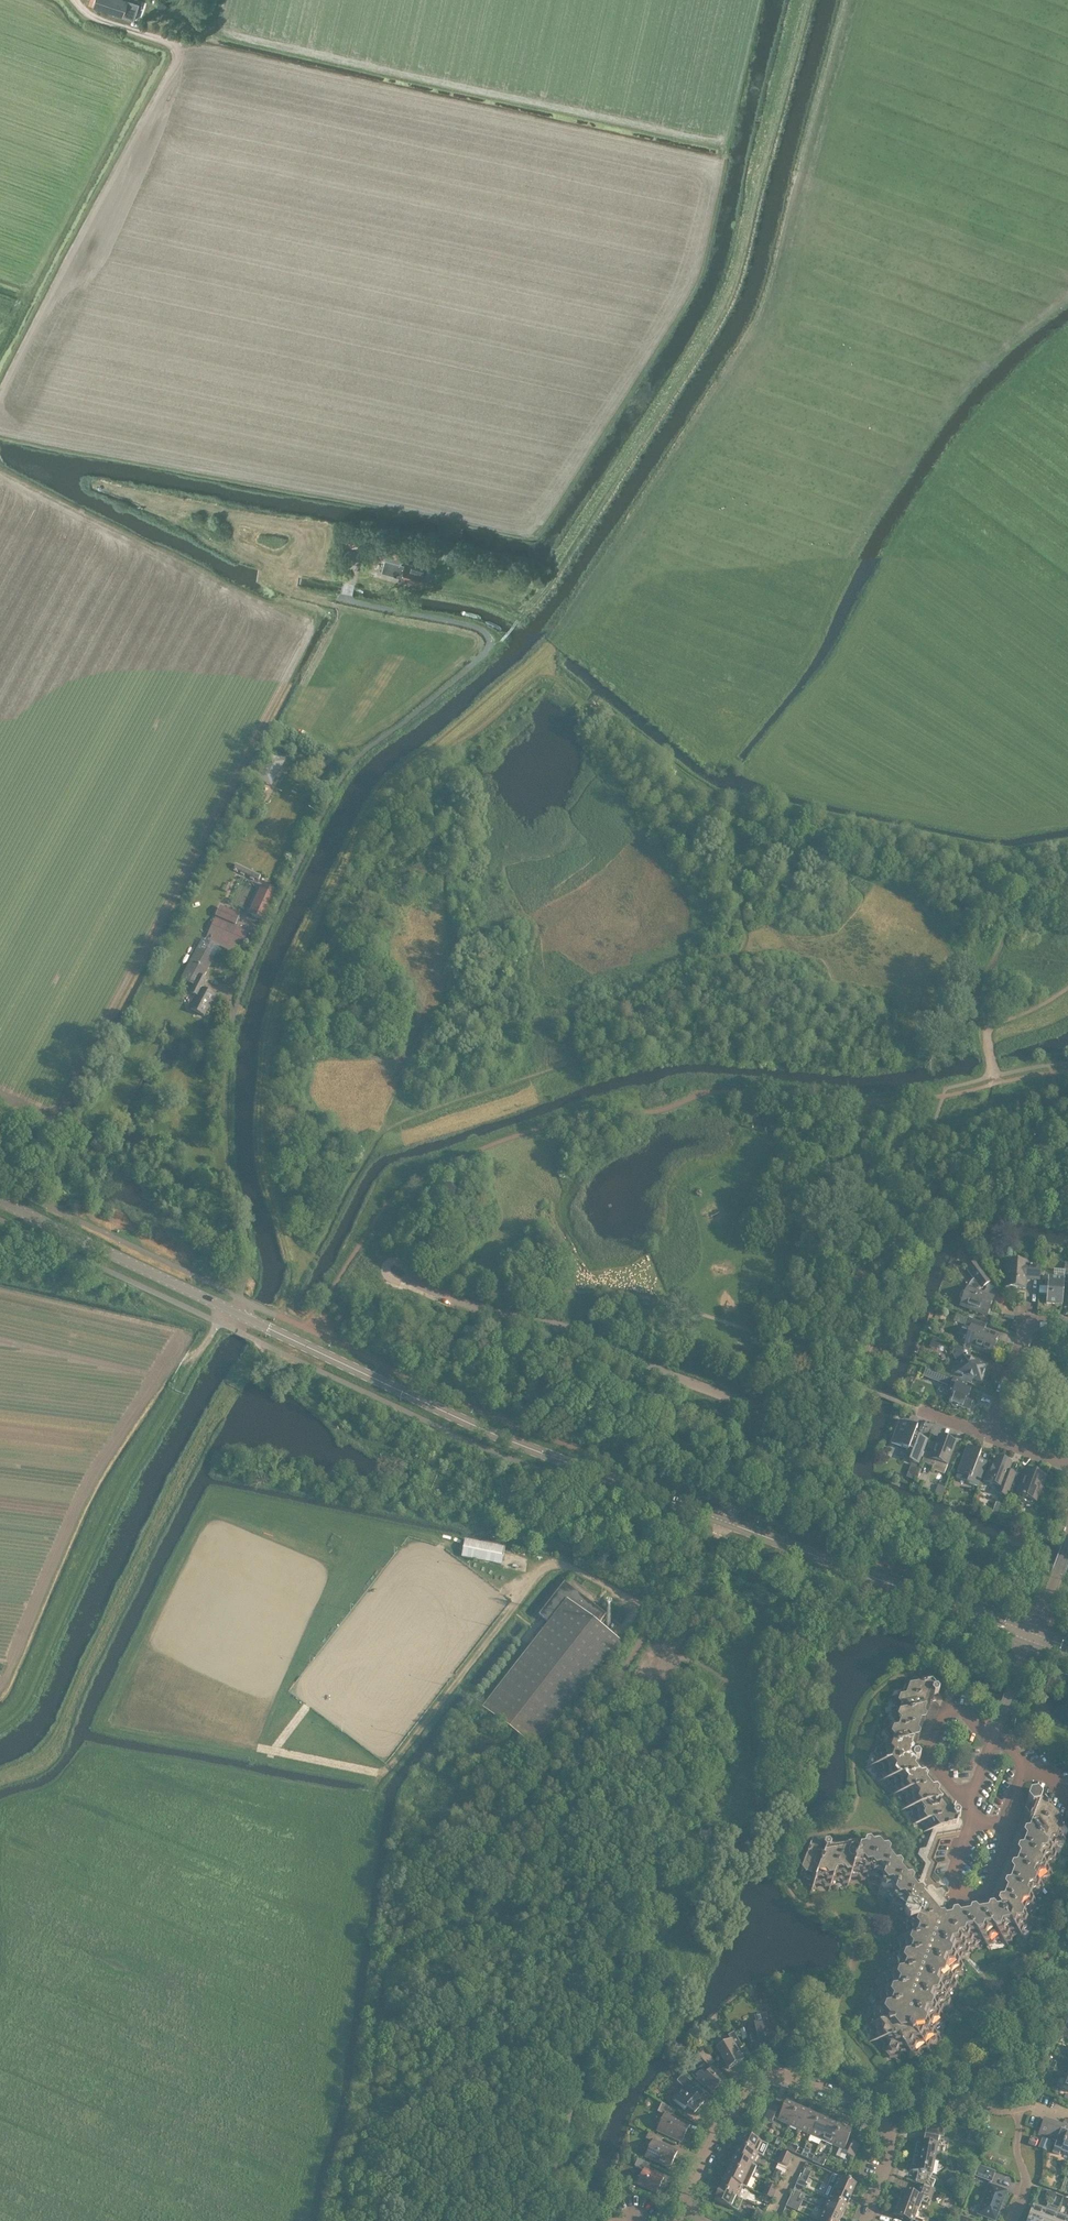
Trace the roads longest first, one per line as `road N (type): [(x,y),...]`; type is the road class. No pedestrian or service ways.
road 1 (tertiary): [(1030,1635),(546,1452),(229,1308)]
road 2 (residential): [(691,2215),(689,2186),(717,2127),(761,2079),(786,2076),(890,2126),(891,2157),(865,2220)]
road 3 (track): [(0,1685),(86,1490),(159,1379),(179,1359),(197,1356)]
road 4 (tertiary): [(0,1199),(229,1308)]
road 5 (residential): [(1067,1462),(989,1432),(1027,1320),(1067,1323)]
road 6 (track): [(373,1786),(519,1596)]

